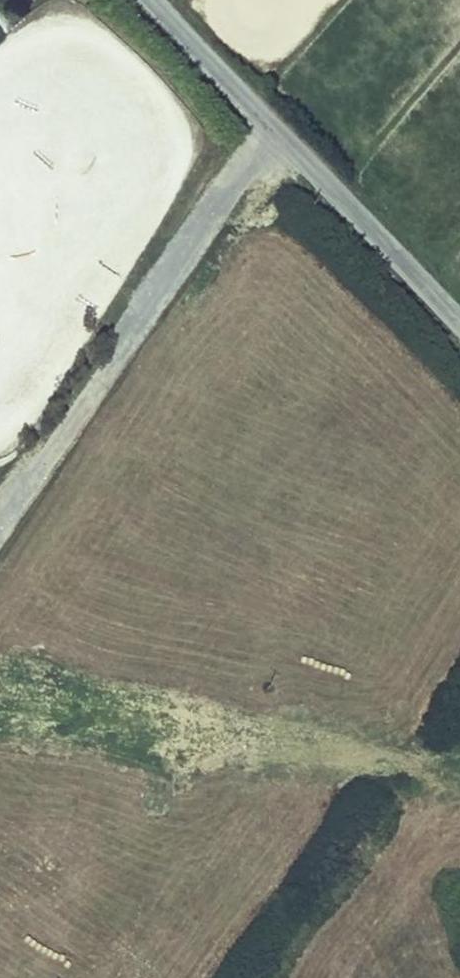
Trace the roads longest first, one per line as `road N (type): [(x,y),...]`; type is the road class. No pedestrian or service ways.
road 1 (unclassified): [(459,327),(146,0)]

